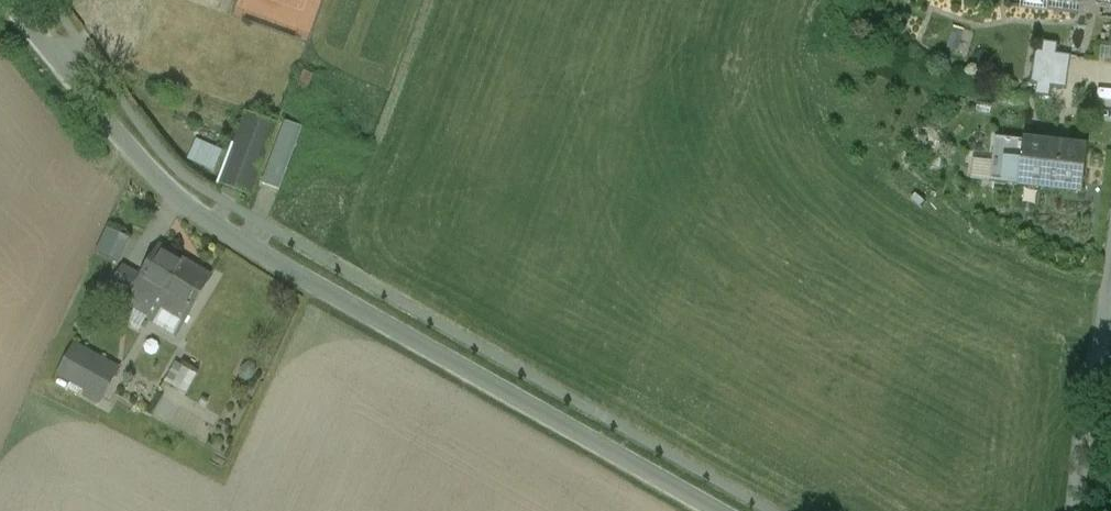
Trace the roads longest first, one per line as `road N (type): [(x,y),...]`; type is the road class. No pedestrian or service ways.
road 1 (unclassified): [(715,510),(176,207),(0,1)]
road 2 (unclassified): [(1110,353),(1082,510)]

